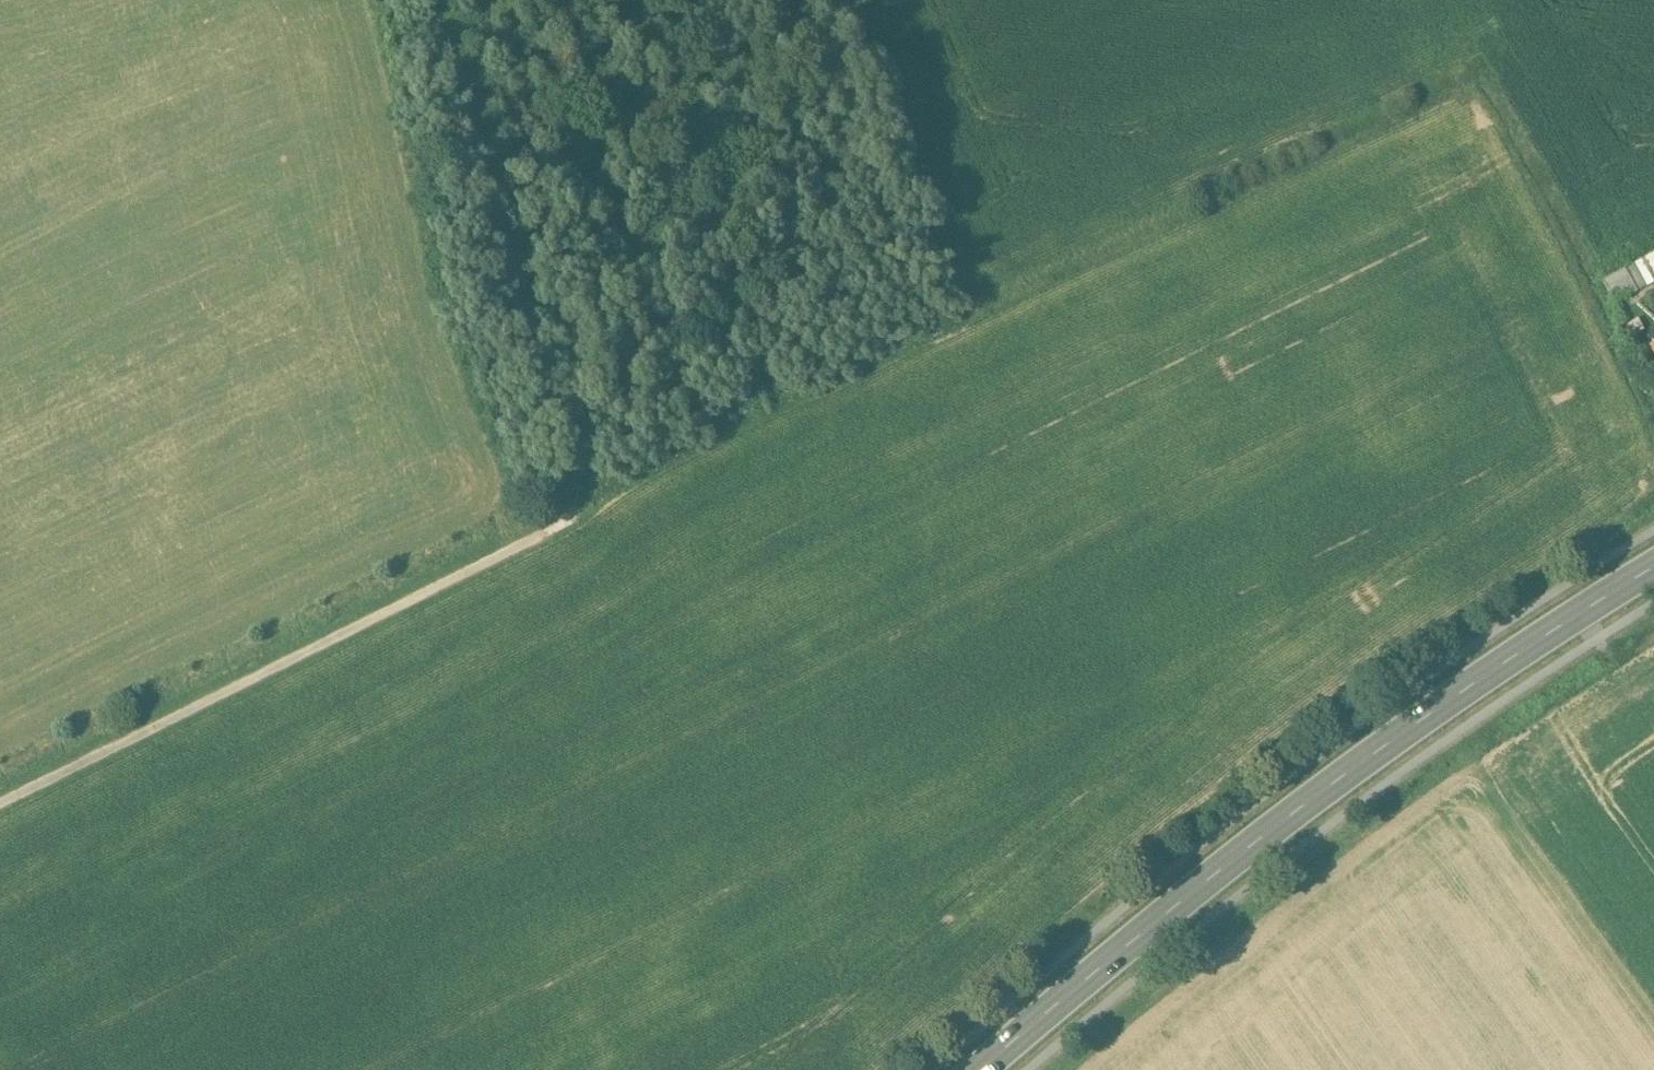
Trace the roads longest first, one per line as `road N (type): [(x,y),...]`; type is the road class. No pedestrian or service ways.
road 1 (primary): [(981,1069),(1318,795),(1653,565)]
road 2 (track): [(0,803),(571,516)]

